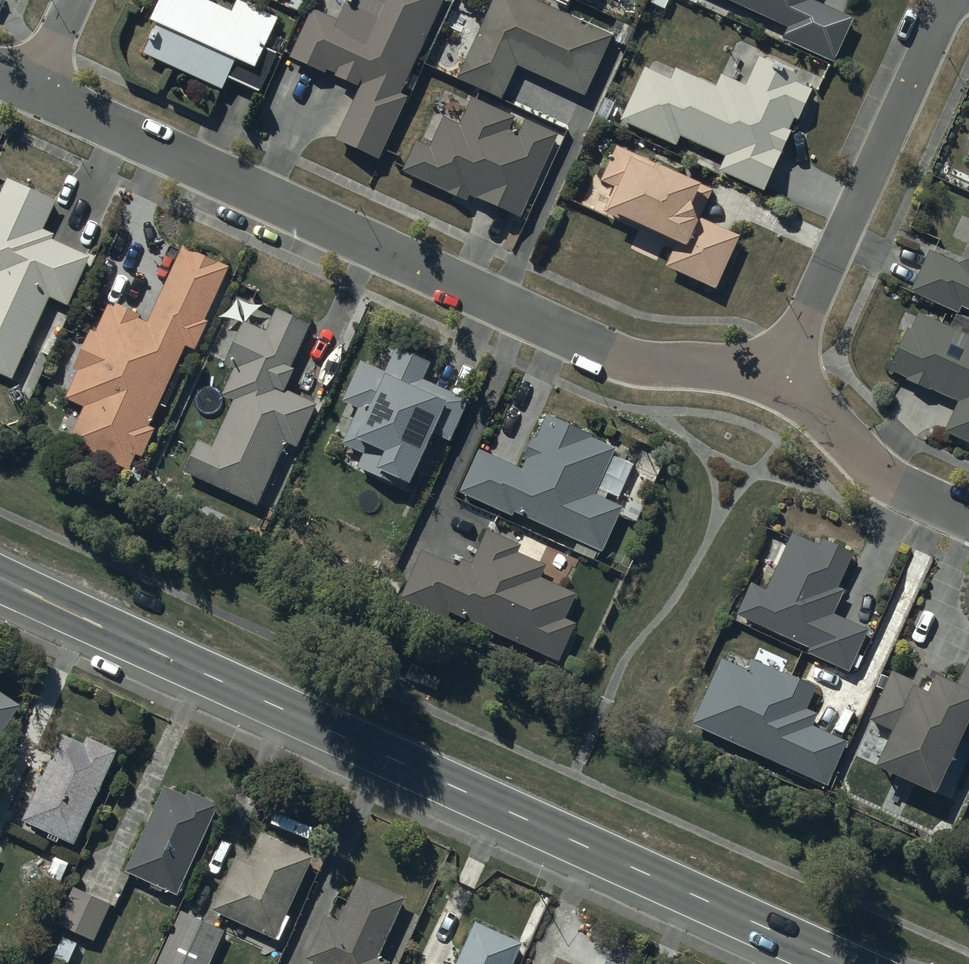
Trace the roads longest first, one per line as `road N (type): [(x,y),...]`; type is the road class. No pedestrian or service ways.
road 1 (secondary): [(846,963),(0,577)]
road 2 (residential): [(34,91),(609,355),(779,375)]
road 3 (residential): [(779,375),(950,0)]
road 4 (residential): [(779,375),(810,397),(874,470),(968,518)]

